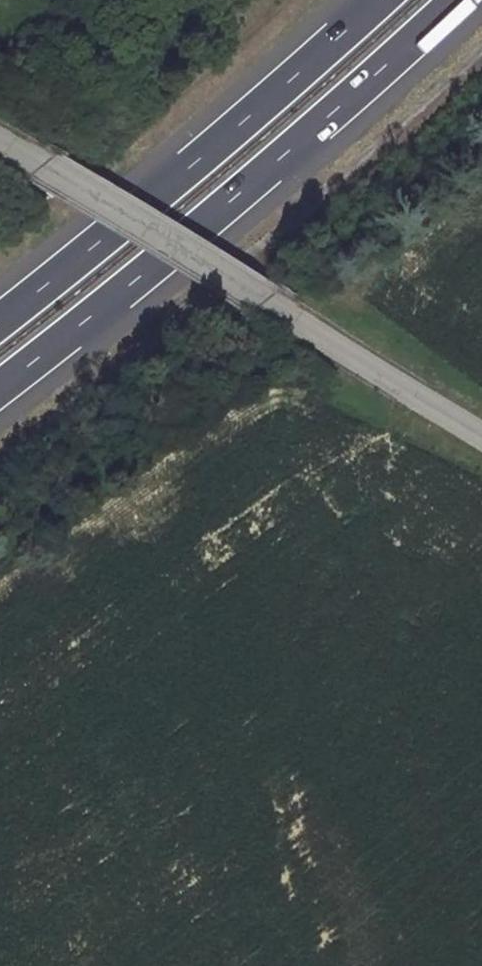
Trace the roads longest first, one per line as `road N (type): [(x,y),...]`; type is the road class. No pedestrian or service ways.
road 1 (motorway): [(0,385),(312,131),(454,0)]
road 2 (unclassified): [(0,147),(481,437)]
road 3 (motorway): [(376,0),(0,320)]

